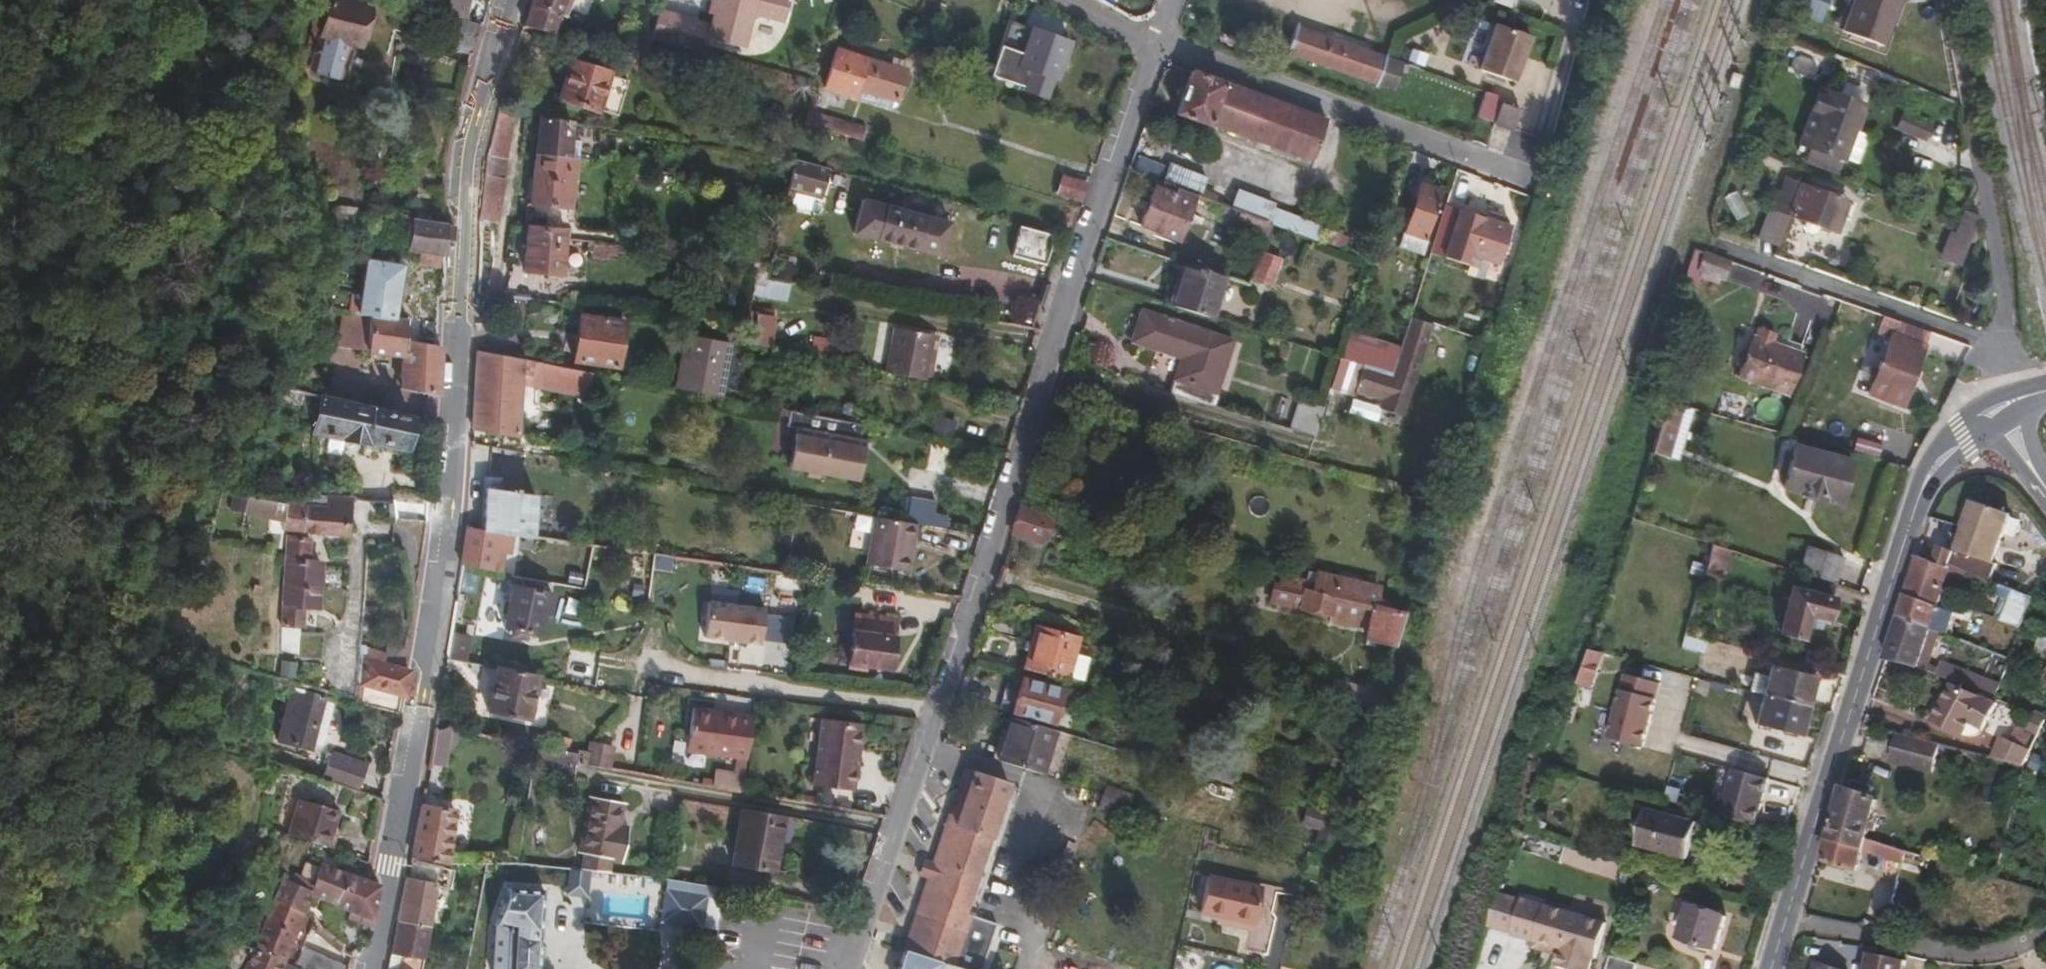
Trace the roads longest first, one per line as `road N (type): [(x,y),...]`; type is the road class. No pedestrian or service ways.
road 1 (secondary): [(369,968),(421,728),(448,508),(467,164),(510,0)]
road 2 (residential): [(1159,40),(853,951)]
road 3 (unclassified): [(2008,408),(1965,439),(1930,479),(1790,914)]
road 4 (residential): [(1159,40),(1520,179)]
road 5 (residential): [(2045,933),(1992,962),(1790,914)]

